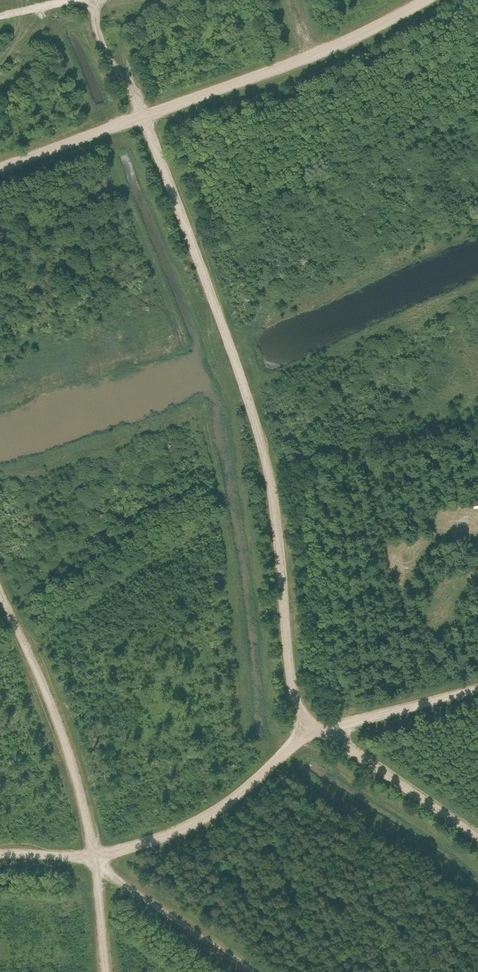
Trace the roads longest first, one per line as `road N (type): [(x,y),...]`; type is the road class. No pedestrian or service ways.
road 1 (track): [(477,692),(295,744),(205,814),(94,865),(0,860)]
road 2 (track): [(0,168),(333,43),(415,0)]

